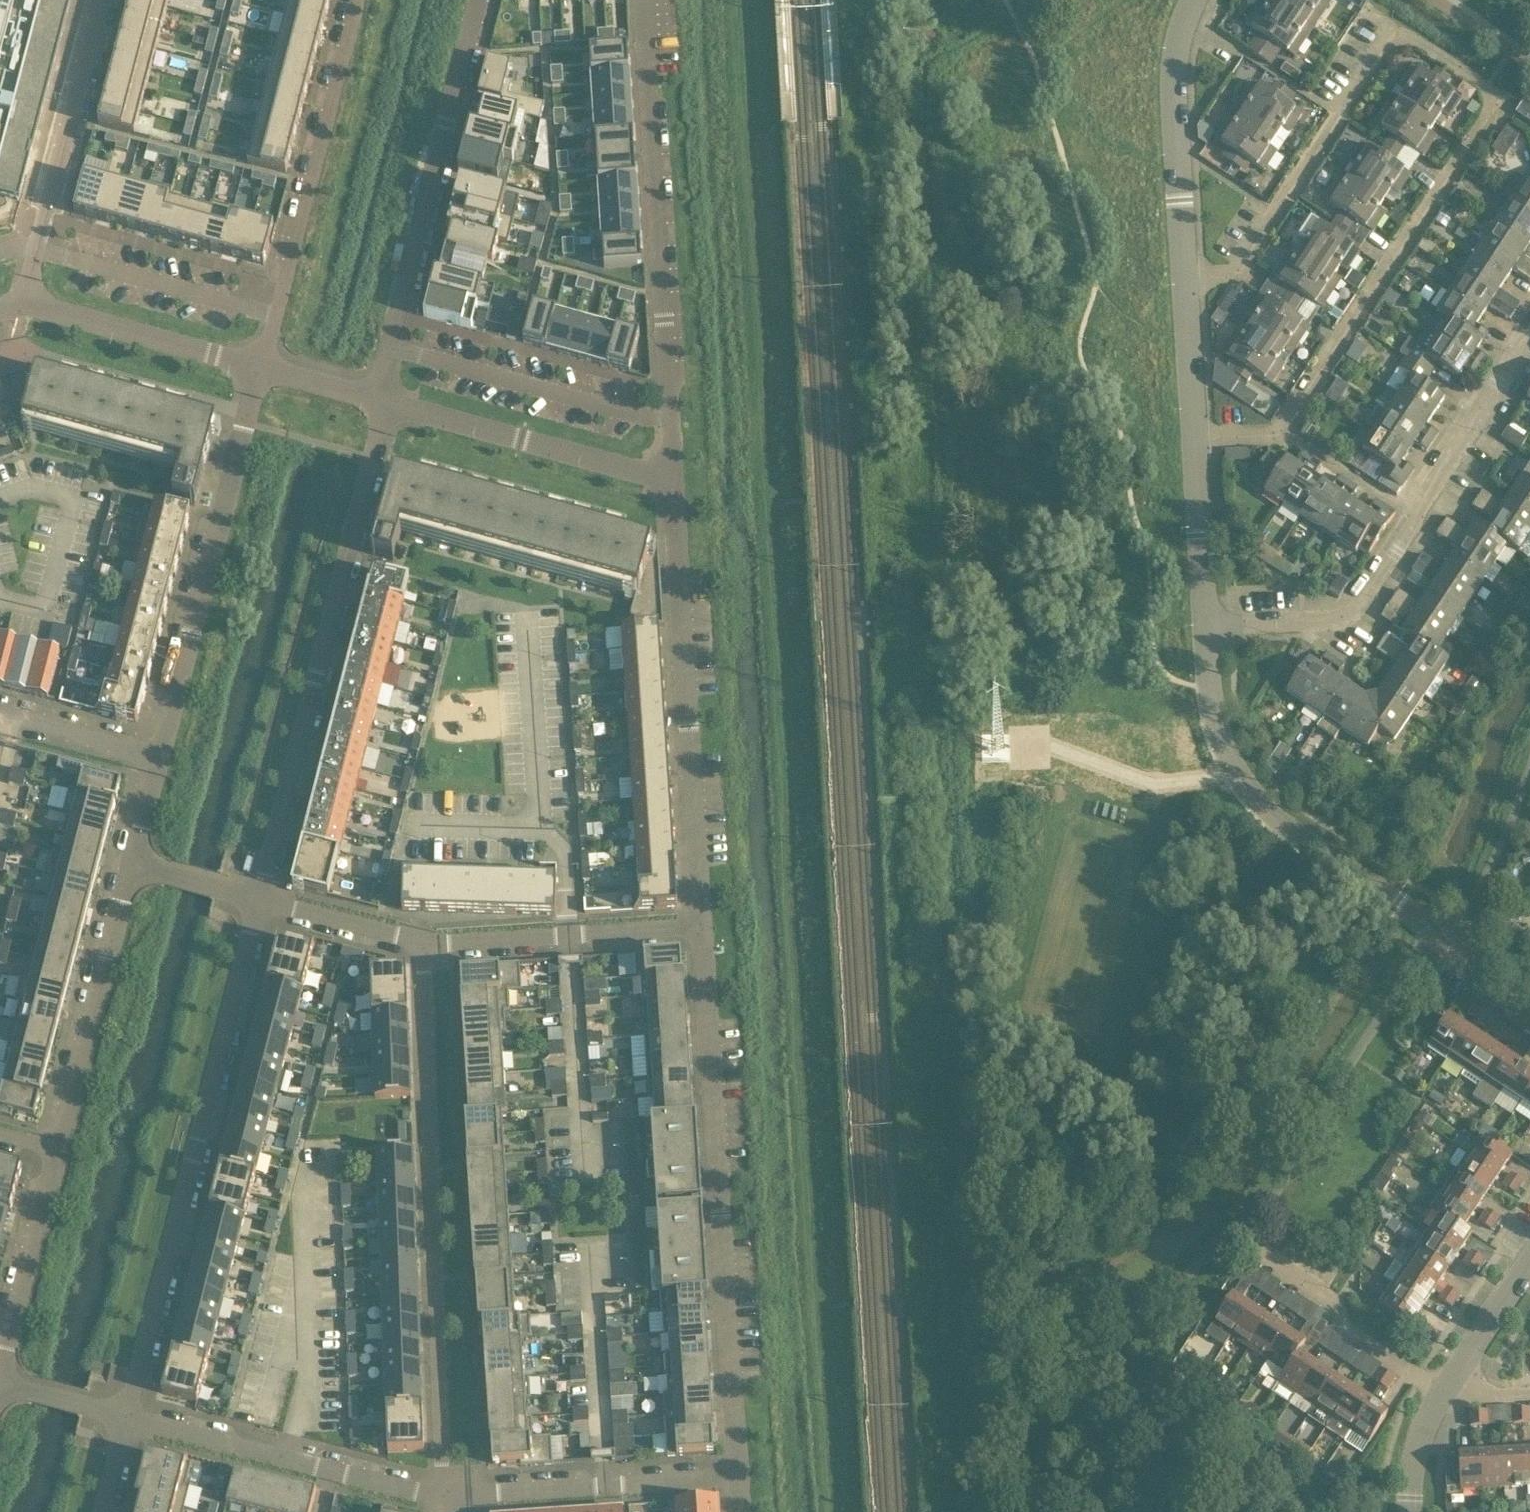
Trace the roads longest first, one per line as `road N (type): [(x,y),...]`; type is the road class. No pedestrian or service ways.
road 1 (residential): [(1194,433),(1282,431),(1488,108),(1486,85),(1411,40),(1381,46),(1237,270),(1185,276)]
road 2 (residential): [(443,1496),(423,945)]
road 3 (residential): [(701,924),(734,1473)]
road 4 (residential): [(257,899),(124,1420)]
road 5 (residential): [(257,899),(386,403)]
road 6 (residential): [(1529,342),(1351,618),(1205,630)]
road 7 (residential): [(670,415),(642,0)]
road 8 (residential): [(1442,933),(1273,818),(1238,780),(1221,744),(1205,630)]
road 9 (residential): [(676,541),(701,924)]
road 10 (residential): [(476,0),(388,346)]
road 11 (residential): [(249,414),(161,757)]
road 12 (residential): [(443,1496),(124,1420)]
road 13 (residential): [(276,315),(358,0)]
road 14 (residential): [(673,481),(386,403)]
road 15 (residential): [(670,415),(647,418),(388,346)]
road 16 (residential): [(734,1473),(443,1496)]
road 17 (residential): [(136,868),(63,1150)]
road 18 (residential): [(1185,276),(1172,82),(1193,0)]
road 19 (residential): [(423,945),(701,924)]
road 20 (residential): [(103,0),(36,247)]
road 21 (residential): [(22,301),(262,369)]
road 22 (residential): [(63,1150),(0,1374)]
road 23 (residential): [(1445,1388),(1345,1327),(1341,1302),(1276,1263)]
road 24 (residential): [(1205,630),(1194,433)]
road 25 (residential): [(257,899),(423,945)]
road 26 (residential): [(0,715),(161,757)]
road 27 (residential): [(1194,433),(1185,276)]
road 28 (residential): [(1445,1388),(1529,1261)]
road 29 (residential): [(1409,1511),(1416,1447),(1445,1388)]
road 30 (residential): [(124,1420),(0,1390)]

